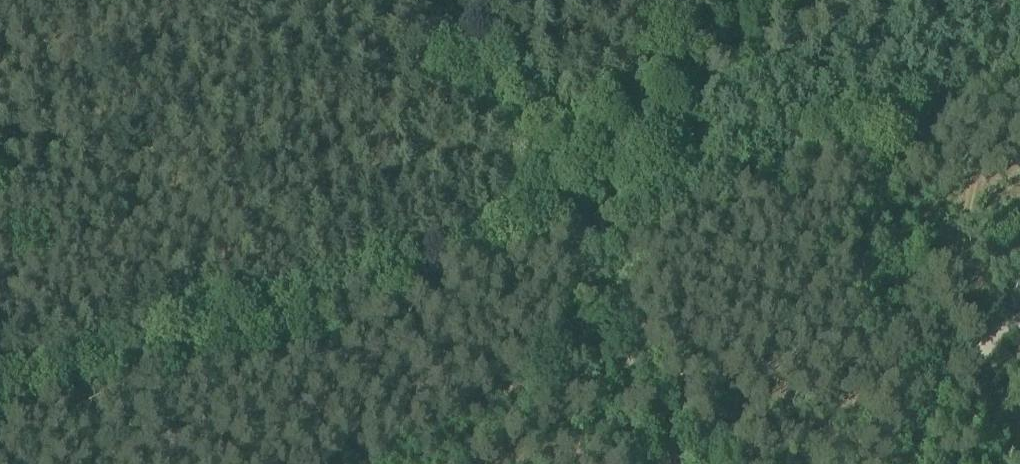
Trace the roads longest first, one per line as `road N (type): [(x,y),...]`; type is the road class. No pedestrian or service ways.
road 1 (unclassified): [(581,237),(0,418)]
road 2 (unclassified): [(1019,93),(581,237)]
road 3 (track): [(581,237),(414,0)]
road 4 (track): [(1019,318),(982,335),(960,305),(955,281),(996,101)]
road 5 (unclassified): [(671,463),(581,237)]

